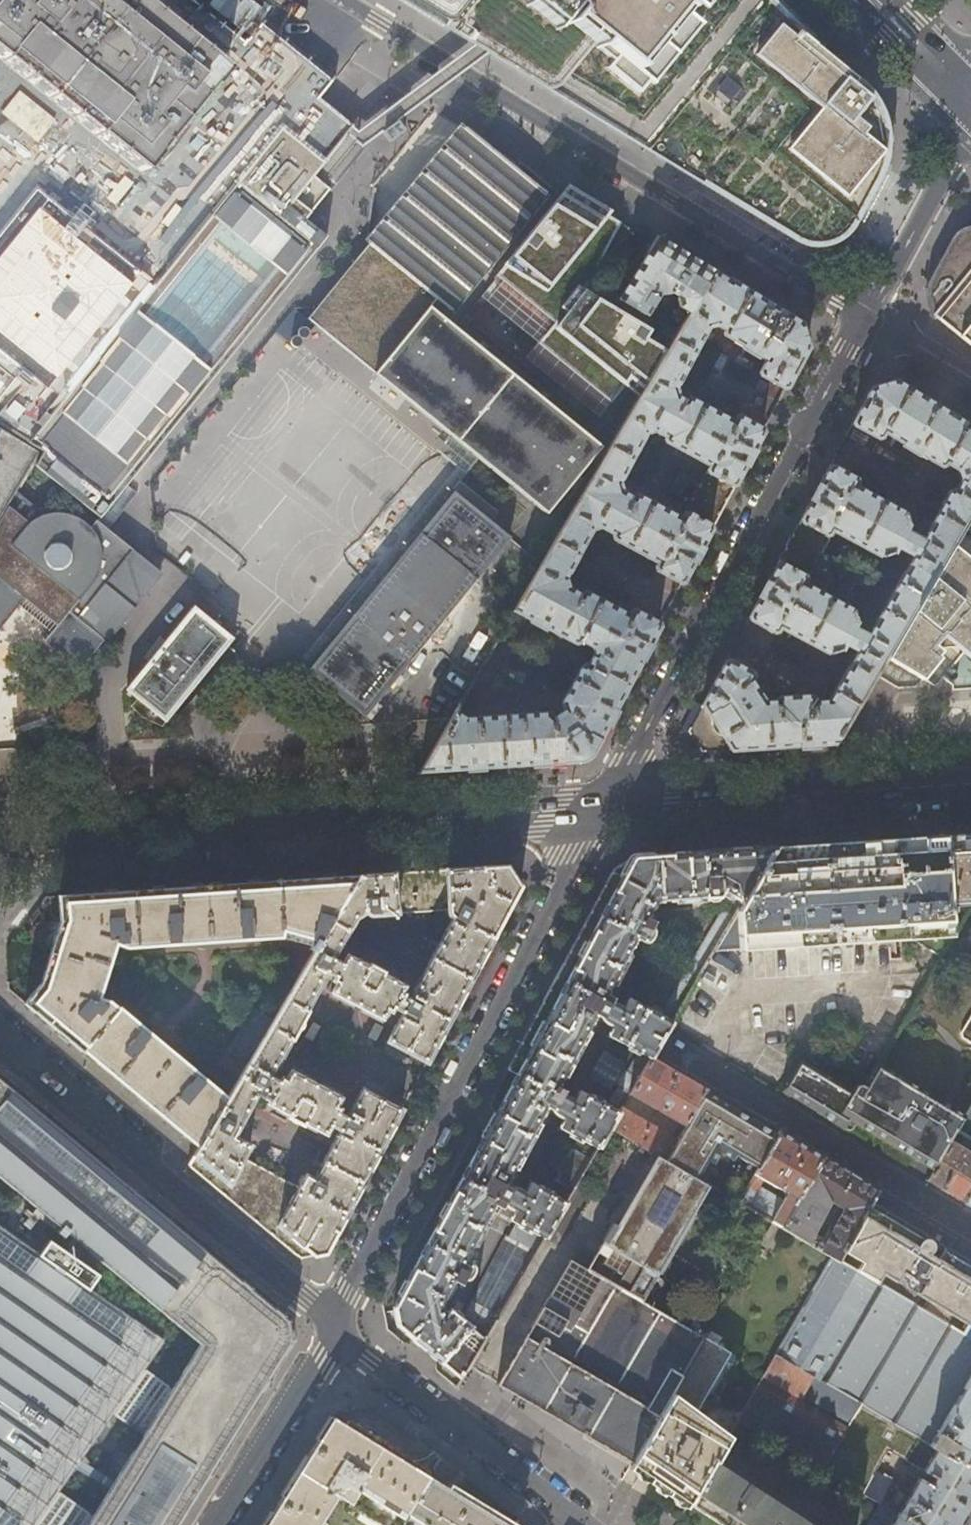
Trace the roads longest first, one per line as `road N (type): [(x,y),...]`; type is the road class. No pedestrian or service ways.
road 1 (residential): [(864,320),(344,0)]
road 2 (secondary): [(0,850),(601,809)]
road 3 (residential): [(601,809),(335,1324)]
road 4 (residential): [(864,320),(601,809)]
road 5 (residential): [(0,1036),(335,1324)]
road 6 (secondary): [(601,809),(970,782)]
road 7 (residential): [(666,1044),(970,1225)]
road 8 (residential): [(335,1324),(574,1519)]
road 9 (residential): [(970,106),(950,165),(864,320)]
road 10 (residential): [(335,1324),(322,1358),(218,1524)]
road 11 (tertiary): [(871,0),(970,98)]
road 12 (residential): [(864,320),(970,387)]

